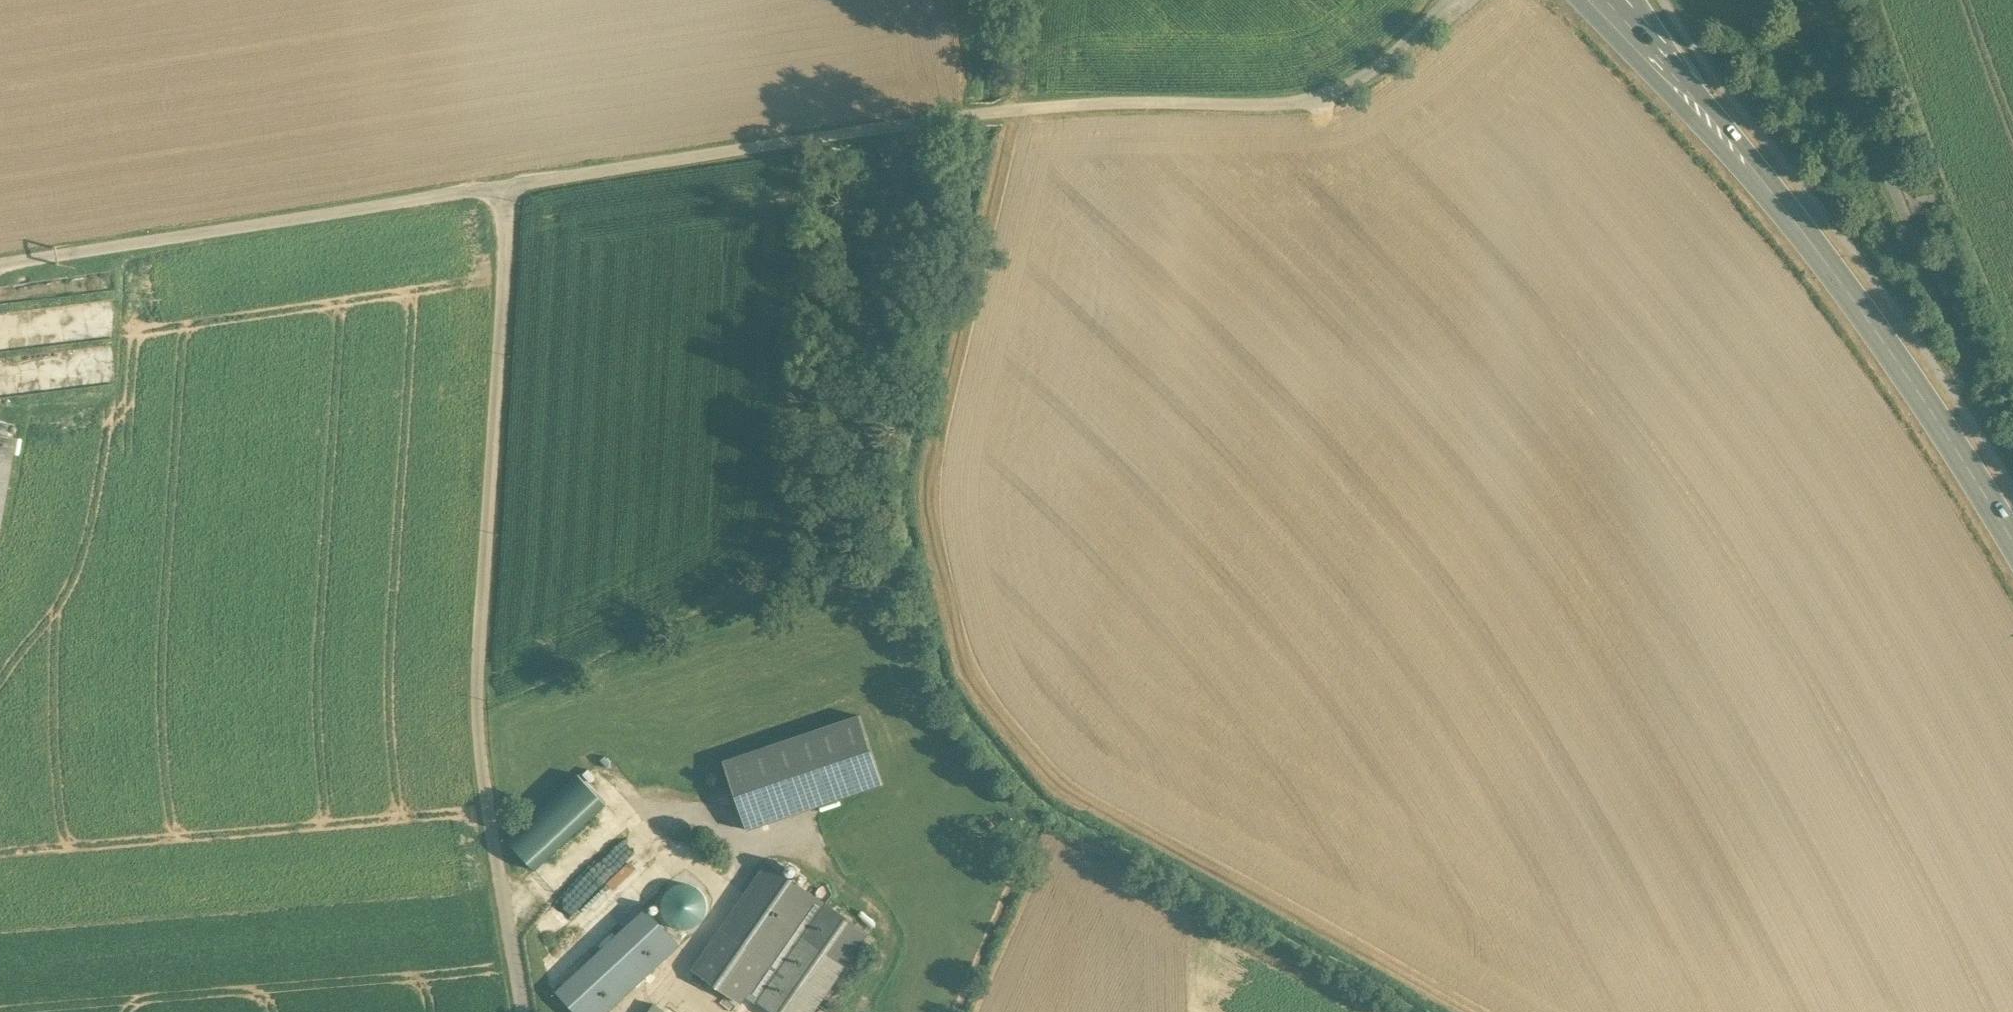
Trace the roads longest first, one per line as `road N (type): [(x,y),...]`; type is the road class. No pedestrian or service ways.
road 1 (unclassified): [(1451,0),(1370,75),(1294,104),(1013,105),(0,267)]
road 2 (track): [(511,184),(491,705),(529,1011)]
road 3 (primary): [(1645,56),(1865,312),(2012,538)]
road 4 (track): [(661,982),(701,941),(752,858),(802,841)]

